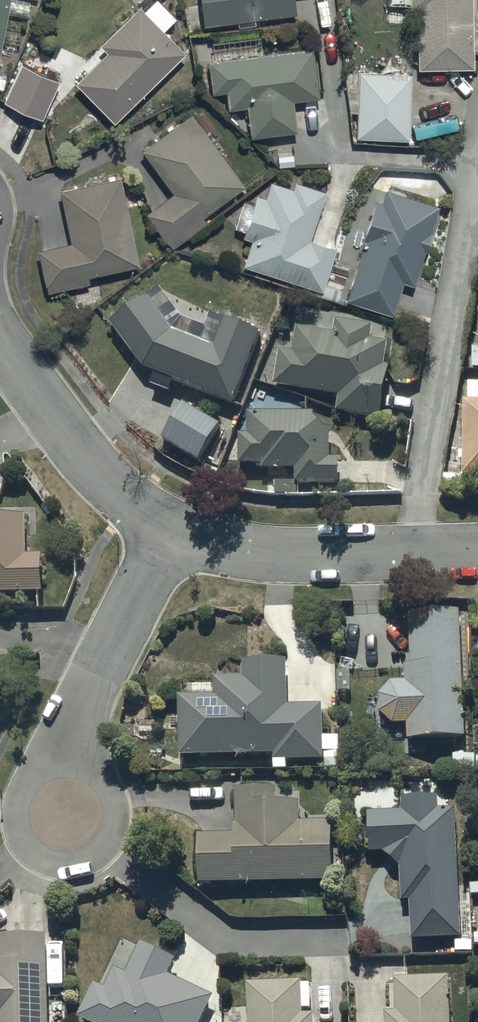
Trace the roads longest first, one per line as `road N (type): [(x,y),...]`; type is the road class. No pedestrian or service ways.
road 1 (residential): [(172,527),(65,751),(69,824)]
road 2 (residential): [(477,551),(281,556),(218,546),(172,527)]
road 3 (residential): [(172,527),(102,478),(0,341)]

